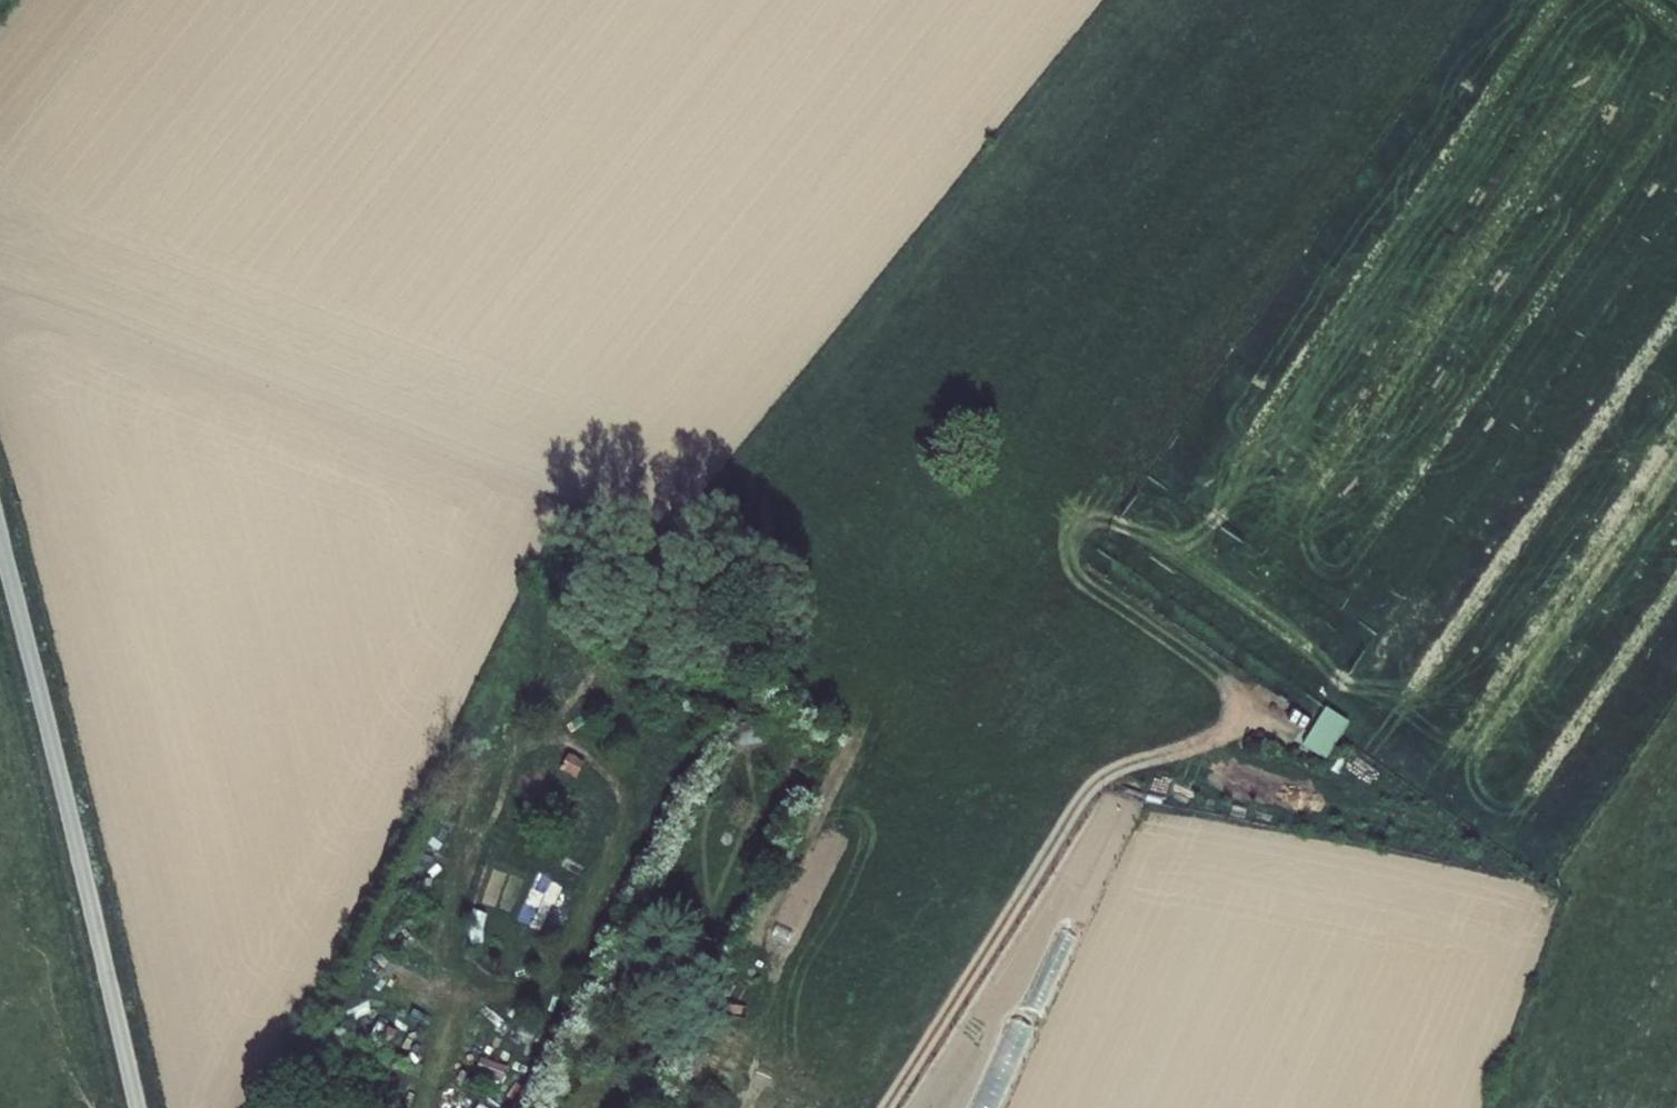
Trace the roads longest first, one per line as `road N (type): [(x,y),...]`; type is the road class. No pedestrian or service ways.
road 1 (residential): [(0,542),(136,1107)]

